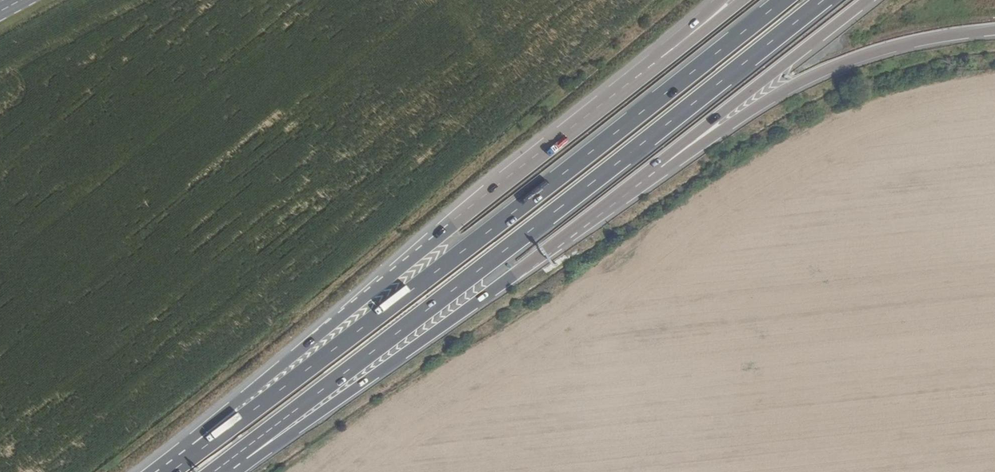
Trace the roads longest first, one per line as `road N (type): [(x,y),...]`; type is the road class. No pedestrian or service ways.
road 1 (trunk): [(783,0),(196,450)]
road 2 (trunk): [(243,456),(821,0)]
road 3 (trunk): [(659,61),(232,404),(196,450)]
road 4 (trunk): [(243,456),(316,418),(657,170)]
road 5 (trunk): [(657,170),(800,81),(871,49),(994,26)]
road 6 (trunk): [(657,170),(696,130),(865,0)]

